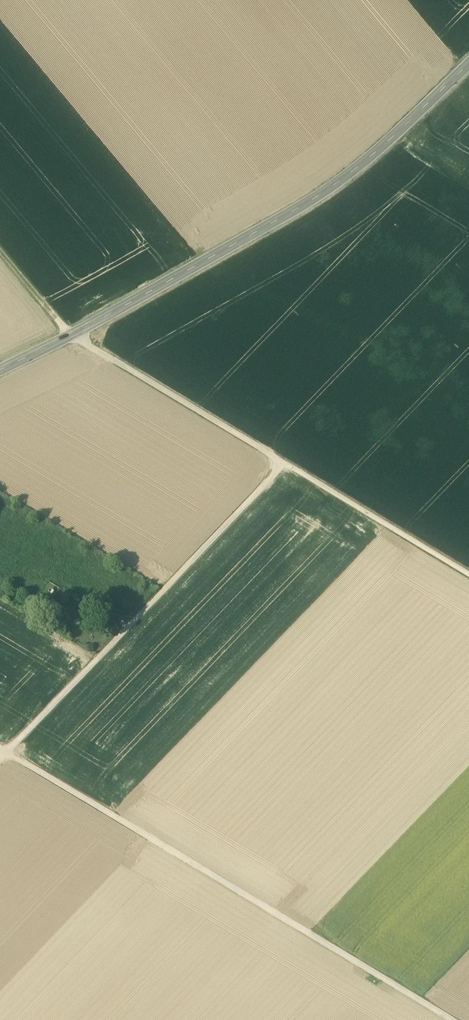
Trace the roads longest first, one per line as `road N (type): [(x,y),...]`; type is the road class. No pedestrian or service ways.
road 1 (secondary): [(0,371),(323,194),(468,64)]
road 2 (track): [(453,1019),(0,747)]
road 3 (track): [(0,759),(285,463)]
road 4 (track): [(285,463),(71,336)]
road 5 (track): [(285,463),(468,574)]

